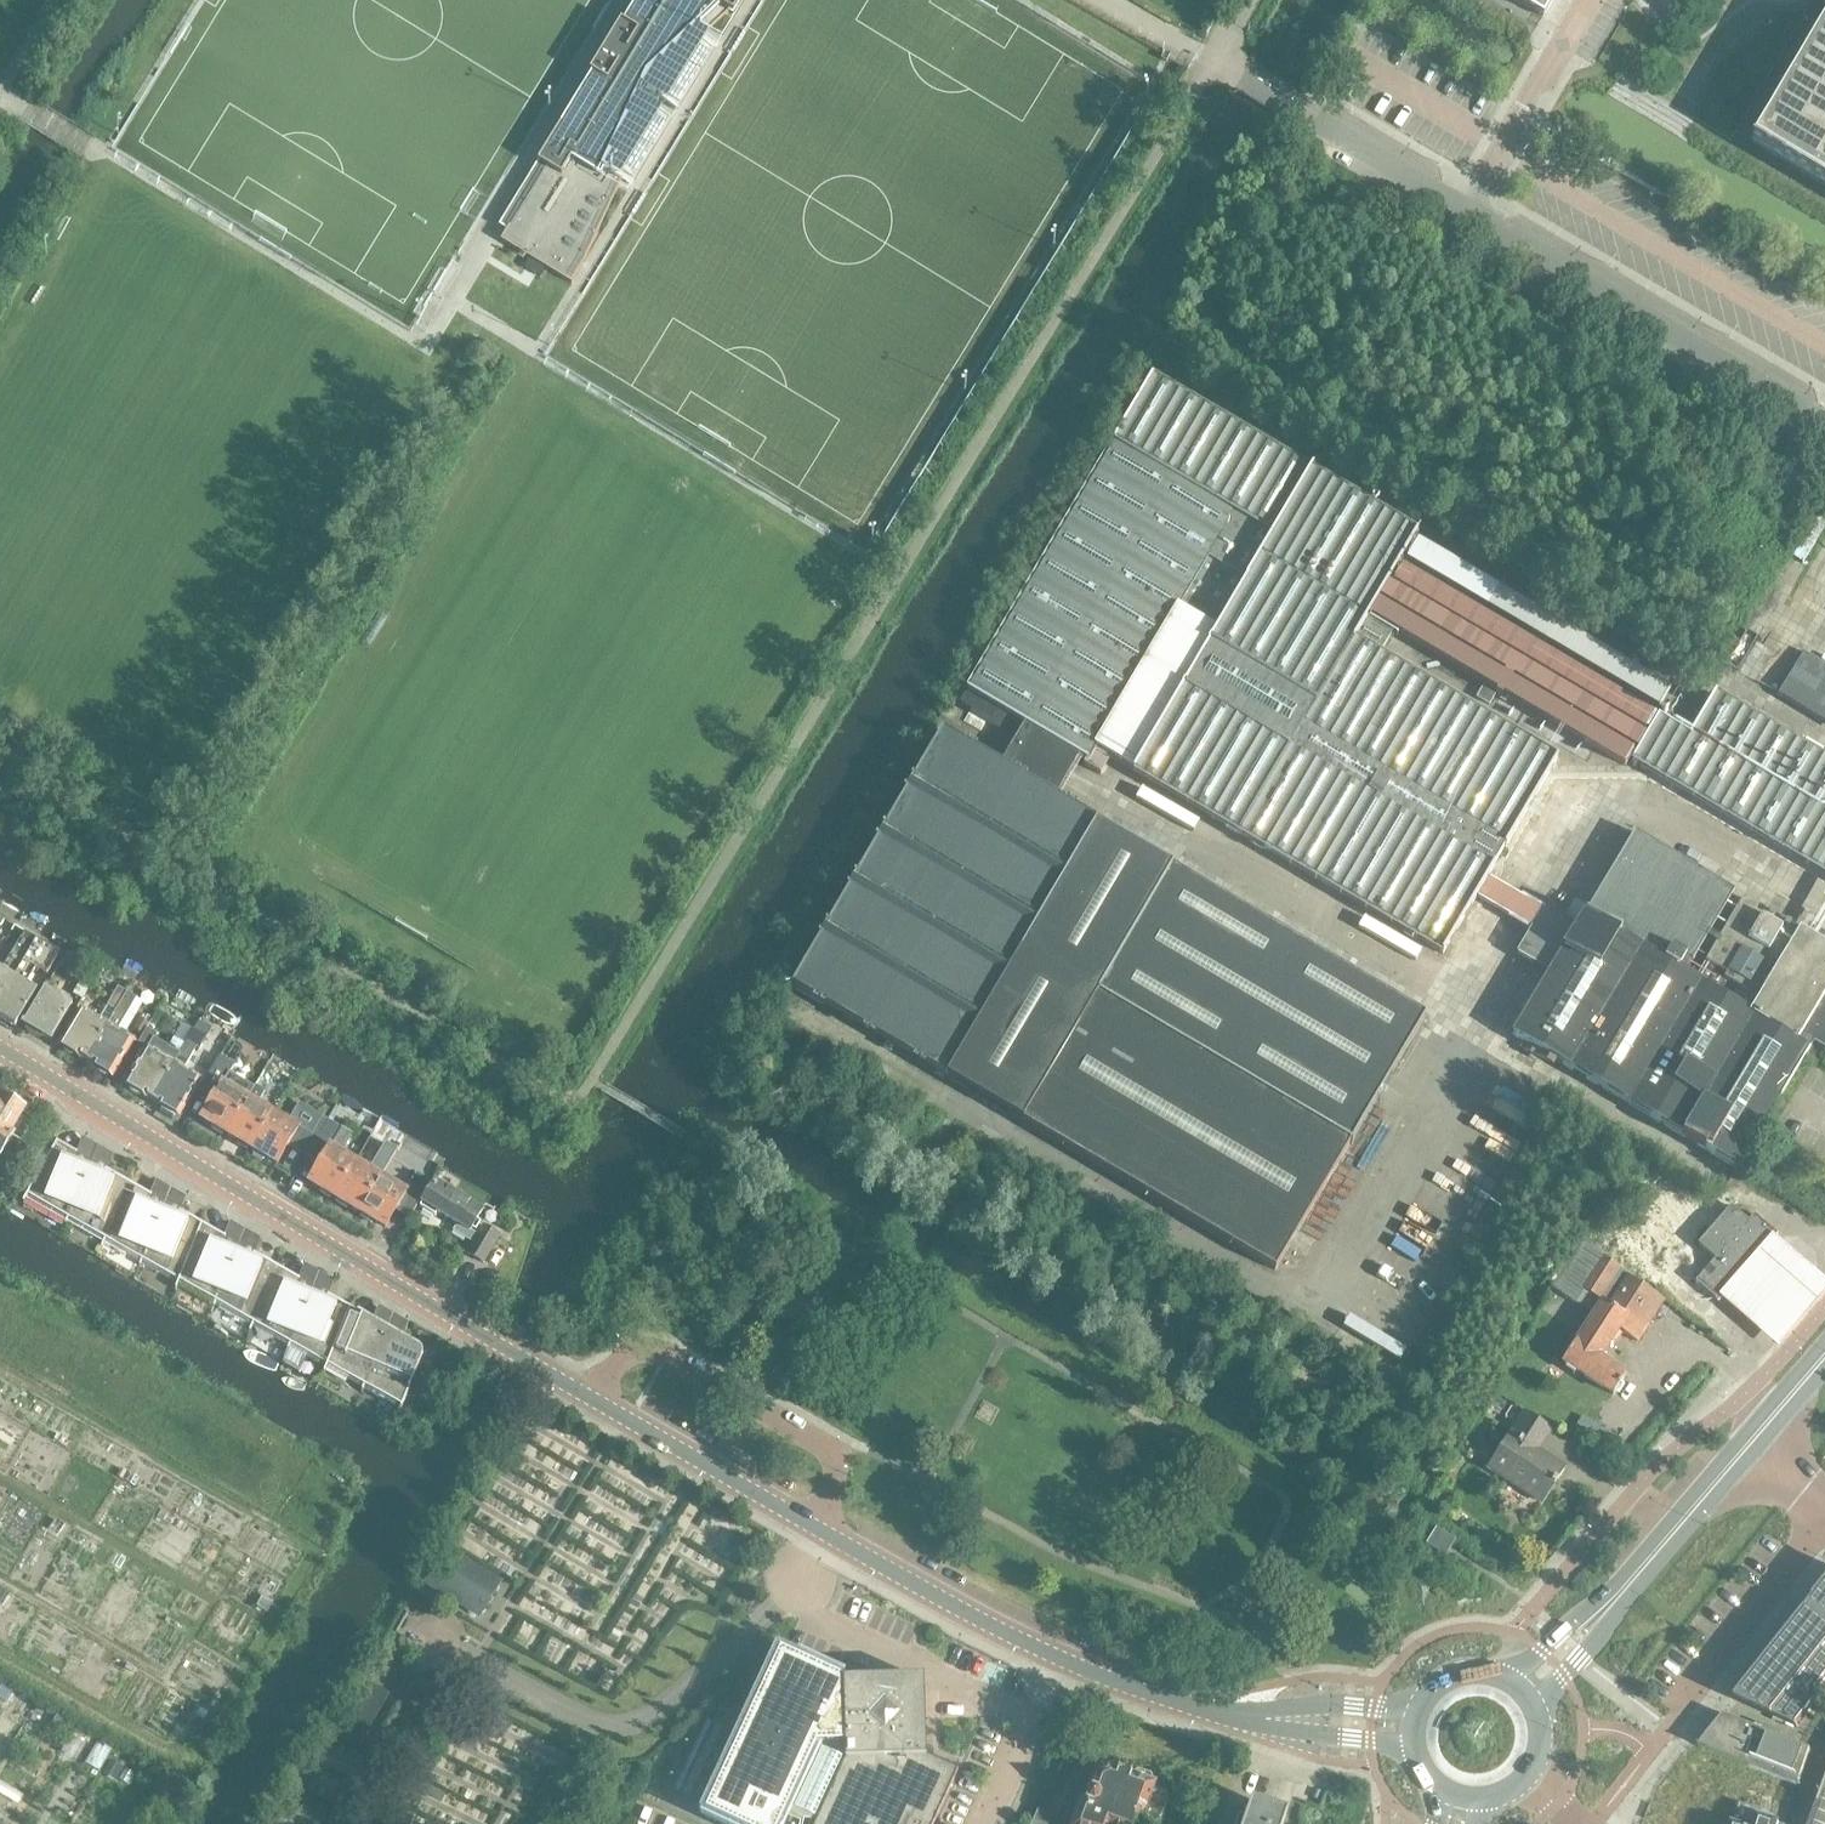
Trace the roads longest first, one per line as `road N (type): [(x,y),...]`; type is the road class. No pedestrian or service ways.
road 1 (secondary): [(815,1529),(0,1052)]
road 2 (primary): [(1824,1340),(1610,1591),(1506,1677)]
road 3 (unclassified): [(1824,418),(1471,208)]
road 4 (unclassified): [(1034,1721),(787,1596),(815,1529)]
road 5 (primary): [(1536,1710),(1761,1444)]
road 6 (unclassified): [(1471,208),(1204,62)]
road 7 (secondary): [(1063,1660),(815,1529)]
road 8 (unclassified): [(1591,0),(1471,208)]
road 9 (residential): [(1682,1700),(1824,1513)]
road 10 (secondary): [(1254,1720),(1063,1660)]
road 11 (secondary): [(1414,1727),(1254,1720)]
road 12 (primary): [(1506,1677),(1474,1671),(1444,1680),(1426,1697),(1414,1727)]

